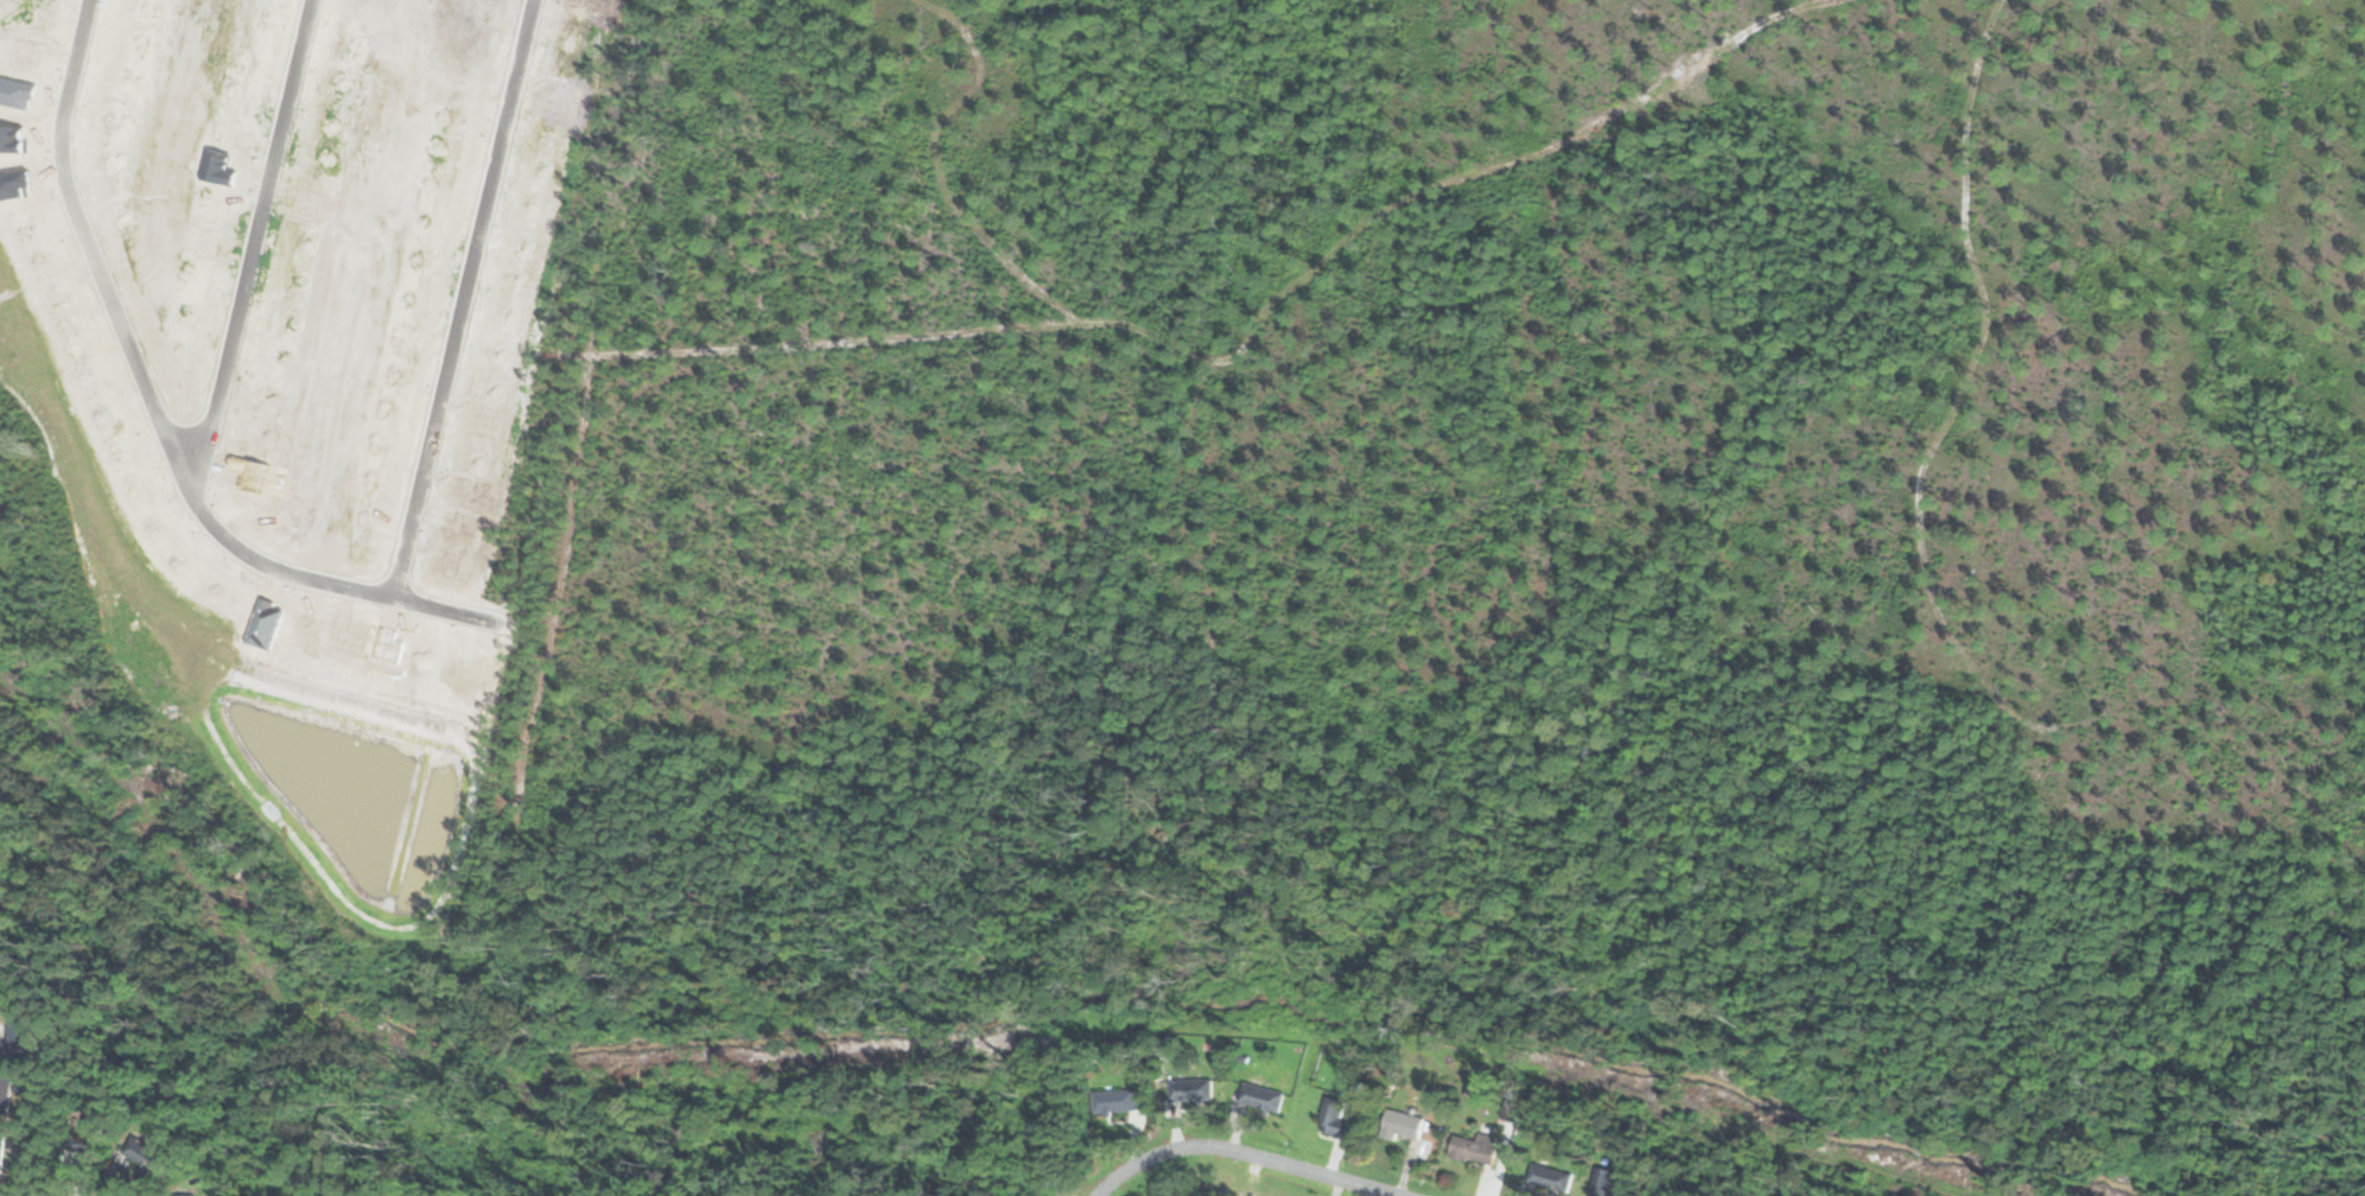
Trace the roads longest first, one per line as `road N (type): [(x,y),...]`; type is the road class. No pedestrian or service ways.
road 1 (residential): [(310,0),(196,491)]
road 2 (residential): [(1096,1195),(1157,1154),(1202,1147),(1398,1195)]

